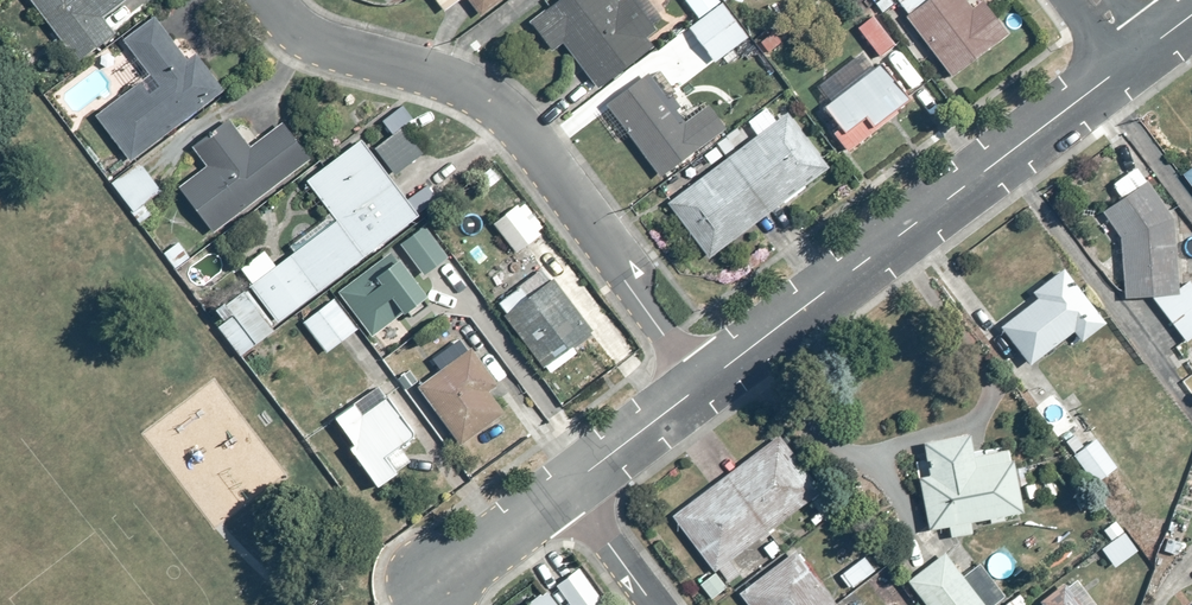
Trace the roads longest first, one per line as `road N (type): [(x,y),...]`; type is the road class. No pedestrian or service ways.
road 1 (residential): [(700,385),(518,128),(444,77),(310,40),(268,0)]
road 2 (residential): [(700,385),(1139,56)]
road 3 (residential): [(566,487),(700,385)]
road 4 (residential): [(437,581),(566,487)]
road 5 (residential): [(566,487),(654,604)]

